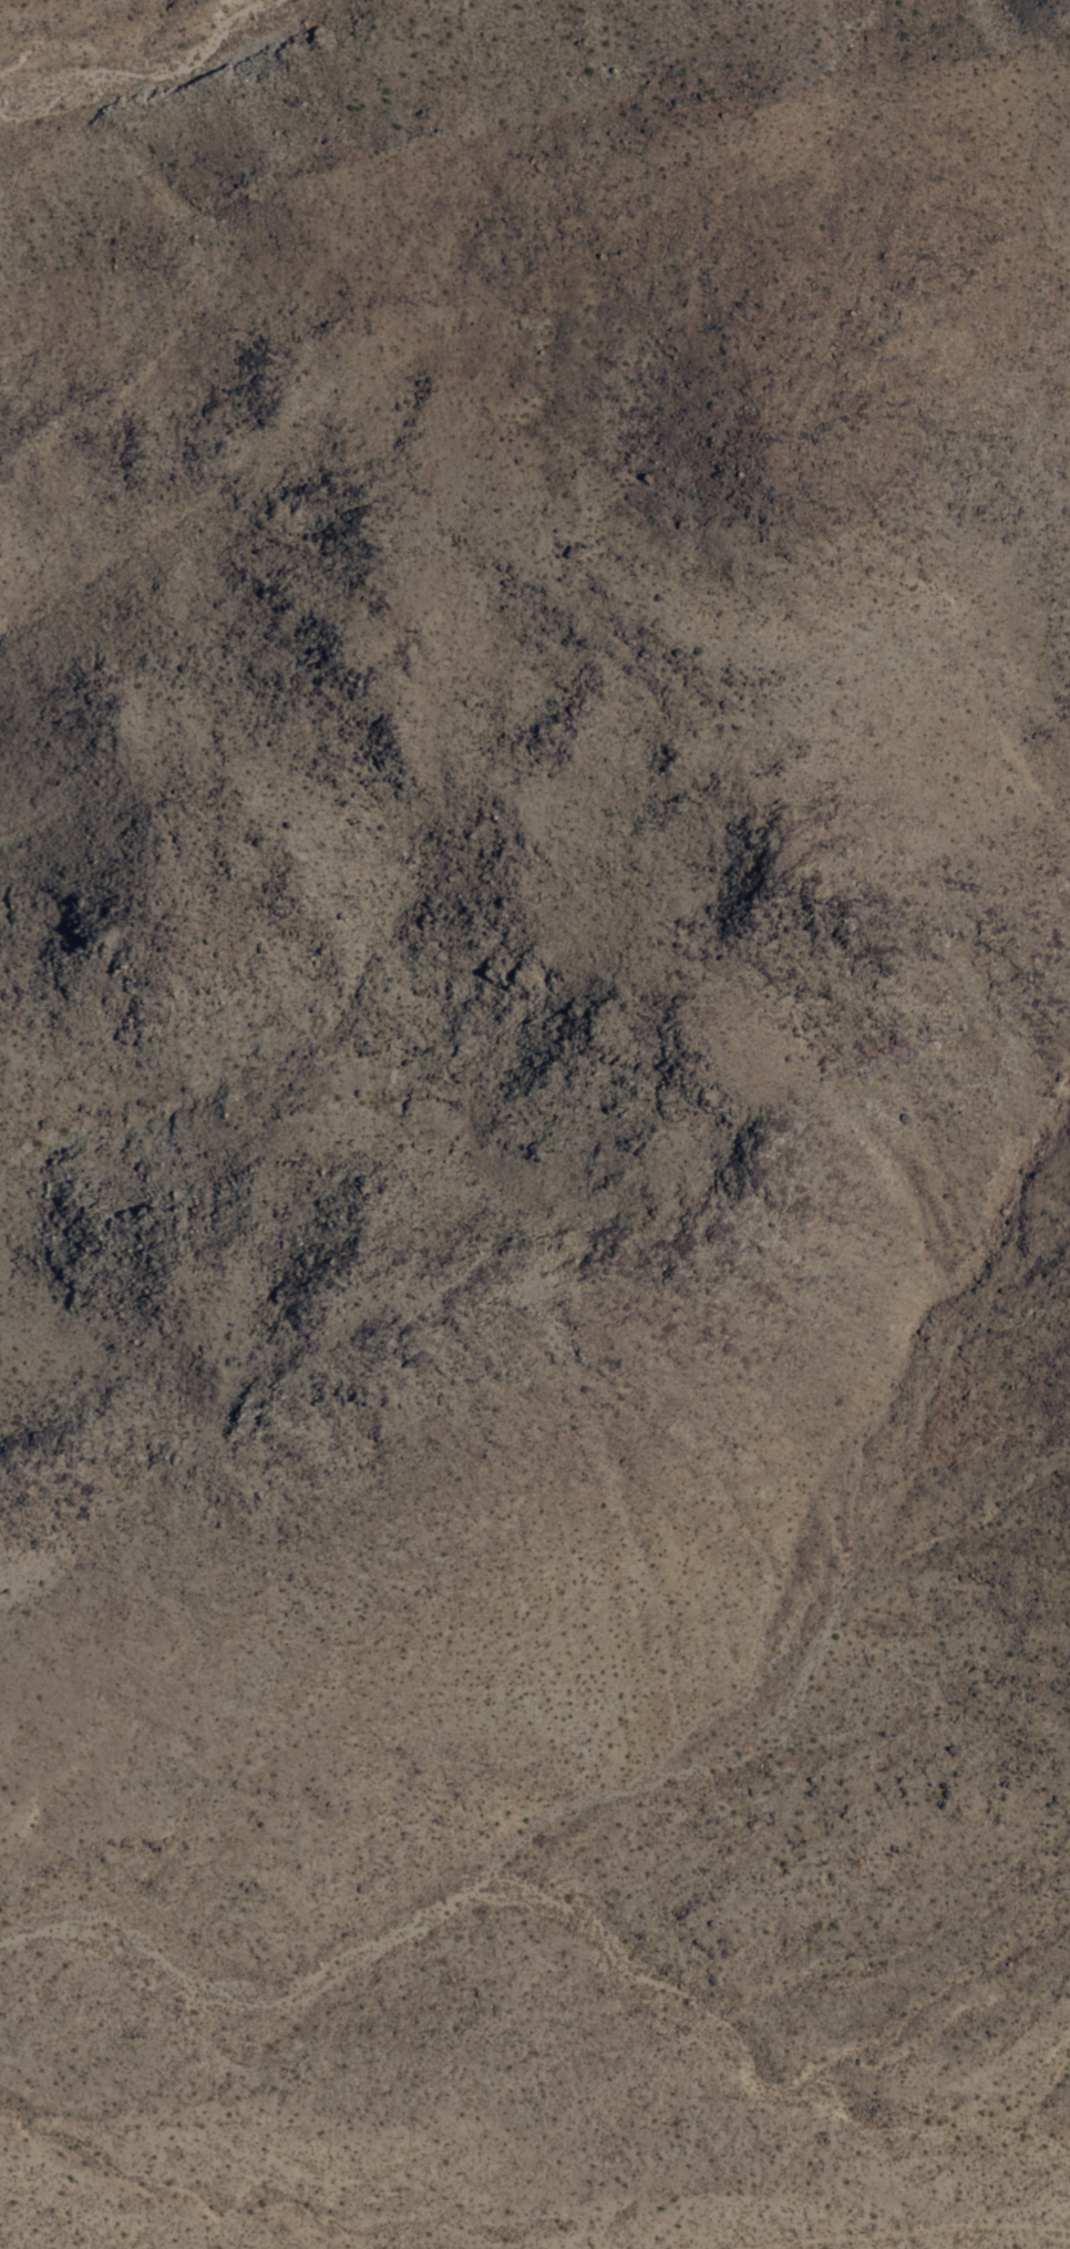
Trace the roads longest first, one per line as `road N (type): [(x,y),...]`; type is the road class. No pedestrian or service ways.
road 1 (track): [(1069,2227),(944,2226),(734,2248)]

